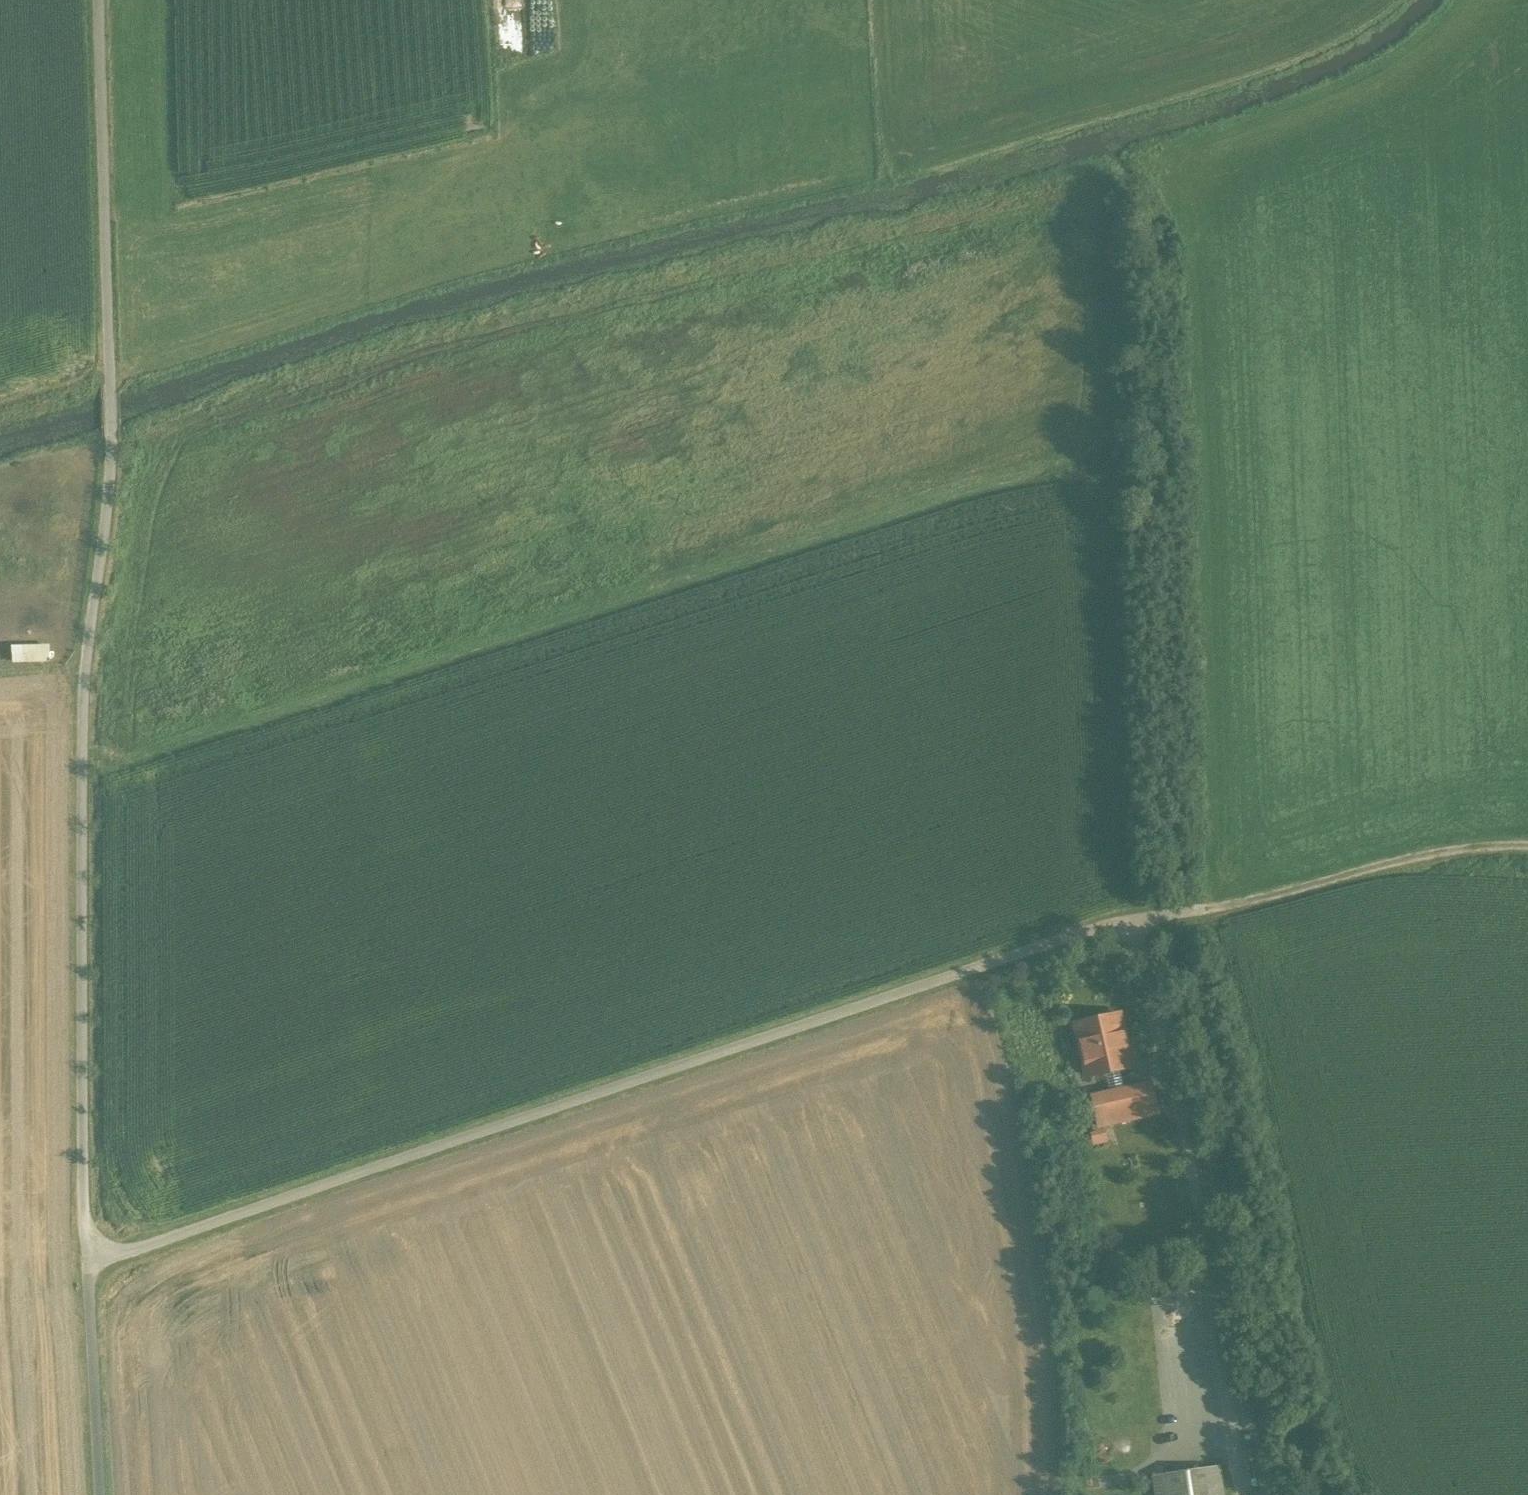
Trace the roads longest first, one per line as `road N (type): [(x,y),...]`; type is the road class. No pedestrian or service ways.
road 1 (track): [(1527,844),(1434,852),(1273,896),(1090,930),(86,1264)]
road 2 (track): [(98,0),(112,437),(82,725),(86,1264)]
road 3 (track): [(86,1264),(99,1494)]

